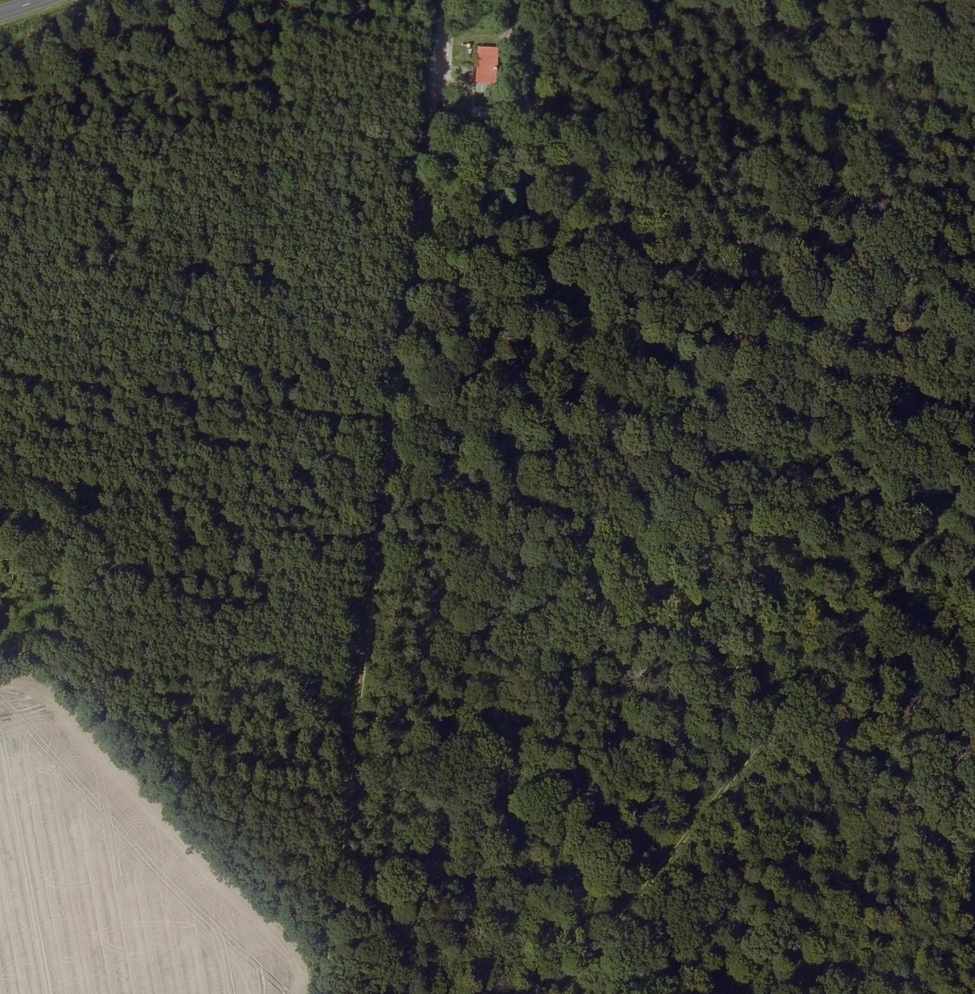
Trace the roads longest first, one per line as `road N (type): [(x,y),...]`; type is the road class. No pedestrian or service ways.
road 1 (track): [(456,0),(330,993)]
road 2 (track): [(974,569),(575,0)]
road 3 (track): [(570,993),(974,486)]

